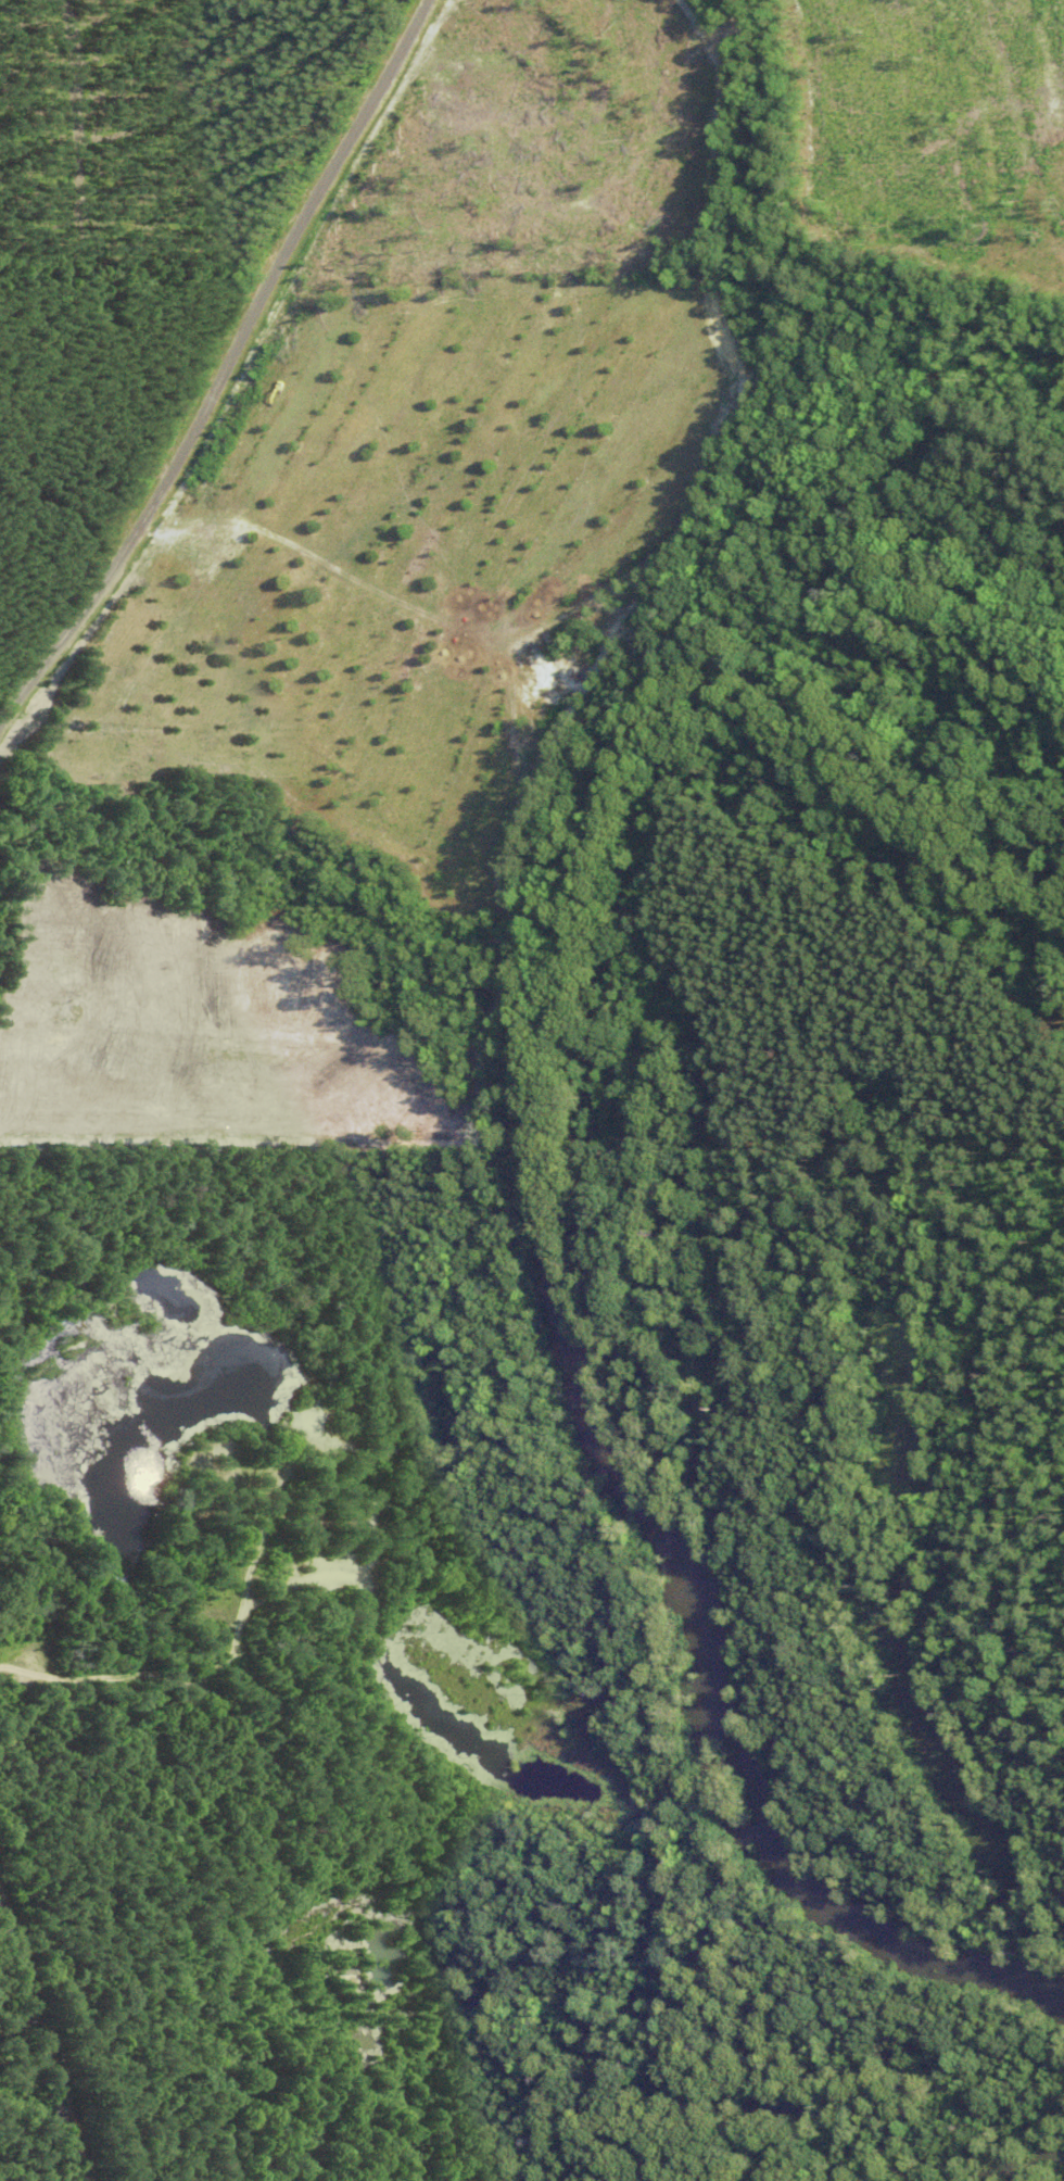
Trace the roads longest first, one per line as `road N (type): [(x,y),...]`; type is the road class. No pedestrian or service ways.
road 1 (residential): [(0,721),(117,560),(426,0)]
road 2 (residential): [(81,2180),(0,1913)]

